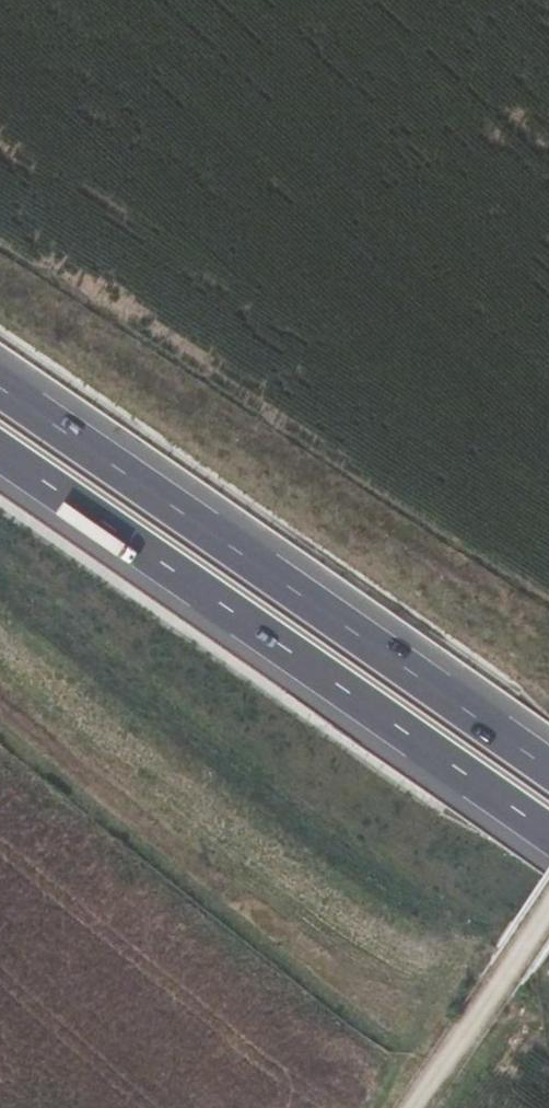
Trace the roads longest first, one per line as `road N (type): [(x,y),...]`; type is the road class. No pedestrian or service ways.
road 1 (motorway): [(548,782),(0,391)]
road 2 (motorway): [(0,458),(548,839)]
road 3 (track): [(412,1107),(548,907)]

